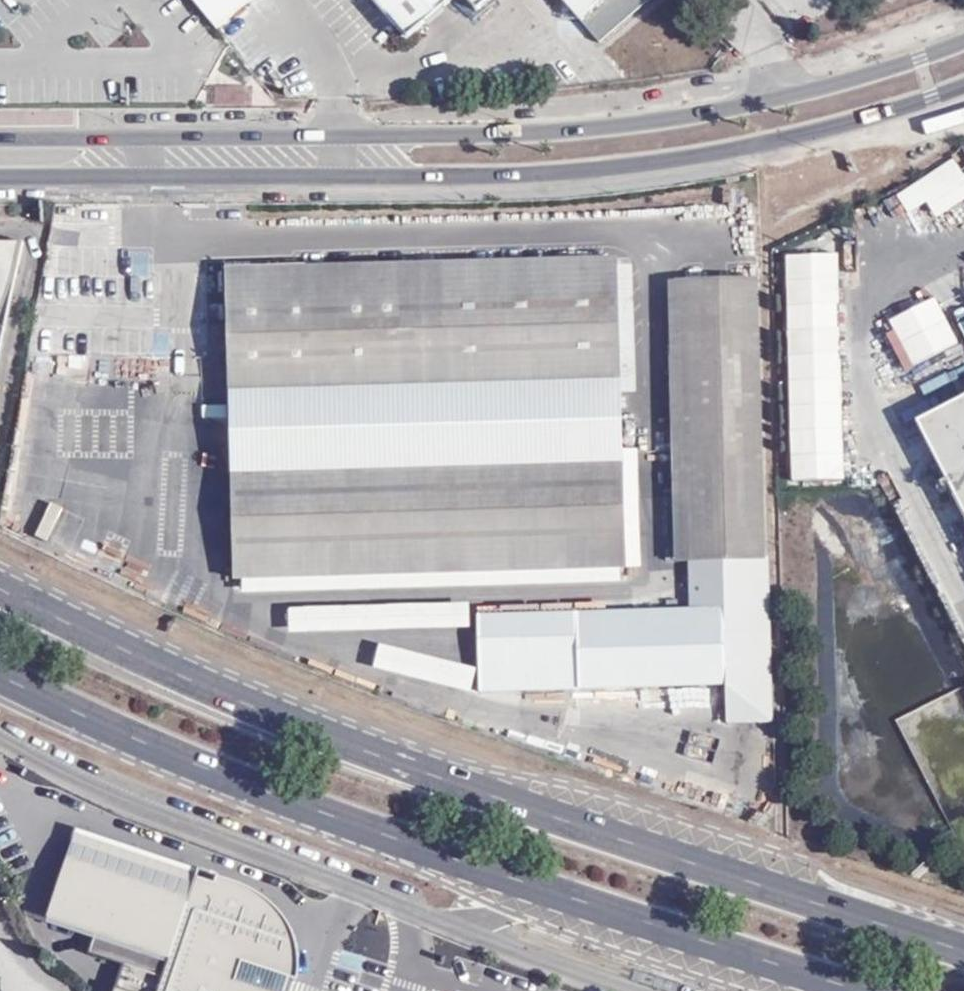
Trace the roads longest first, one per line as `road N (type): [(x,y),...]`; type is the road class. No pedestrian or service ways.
road 1 (secondary): [(963,949),(366,750),(0,587)]
road 2 (secondary): [(963,41),(786,97),(614,127),(0,138)]
road 3 (secondary): [(0,178),(616,167),(797,136),(963,85)]
road 4 (secondary): [(0,674),(304,805),(871,990)]
road 5 (unclassified): [(0,736),(123,803),(642,990)]

